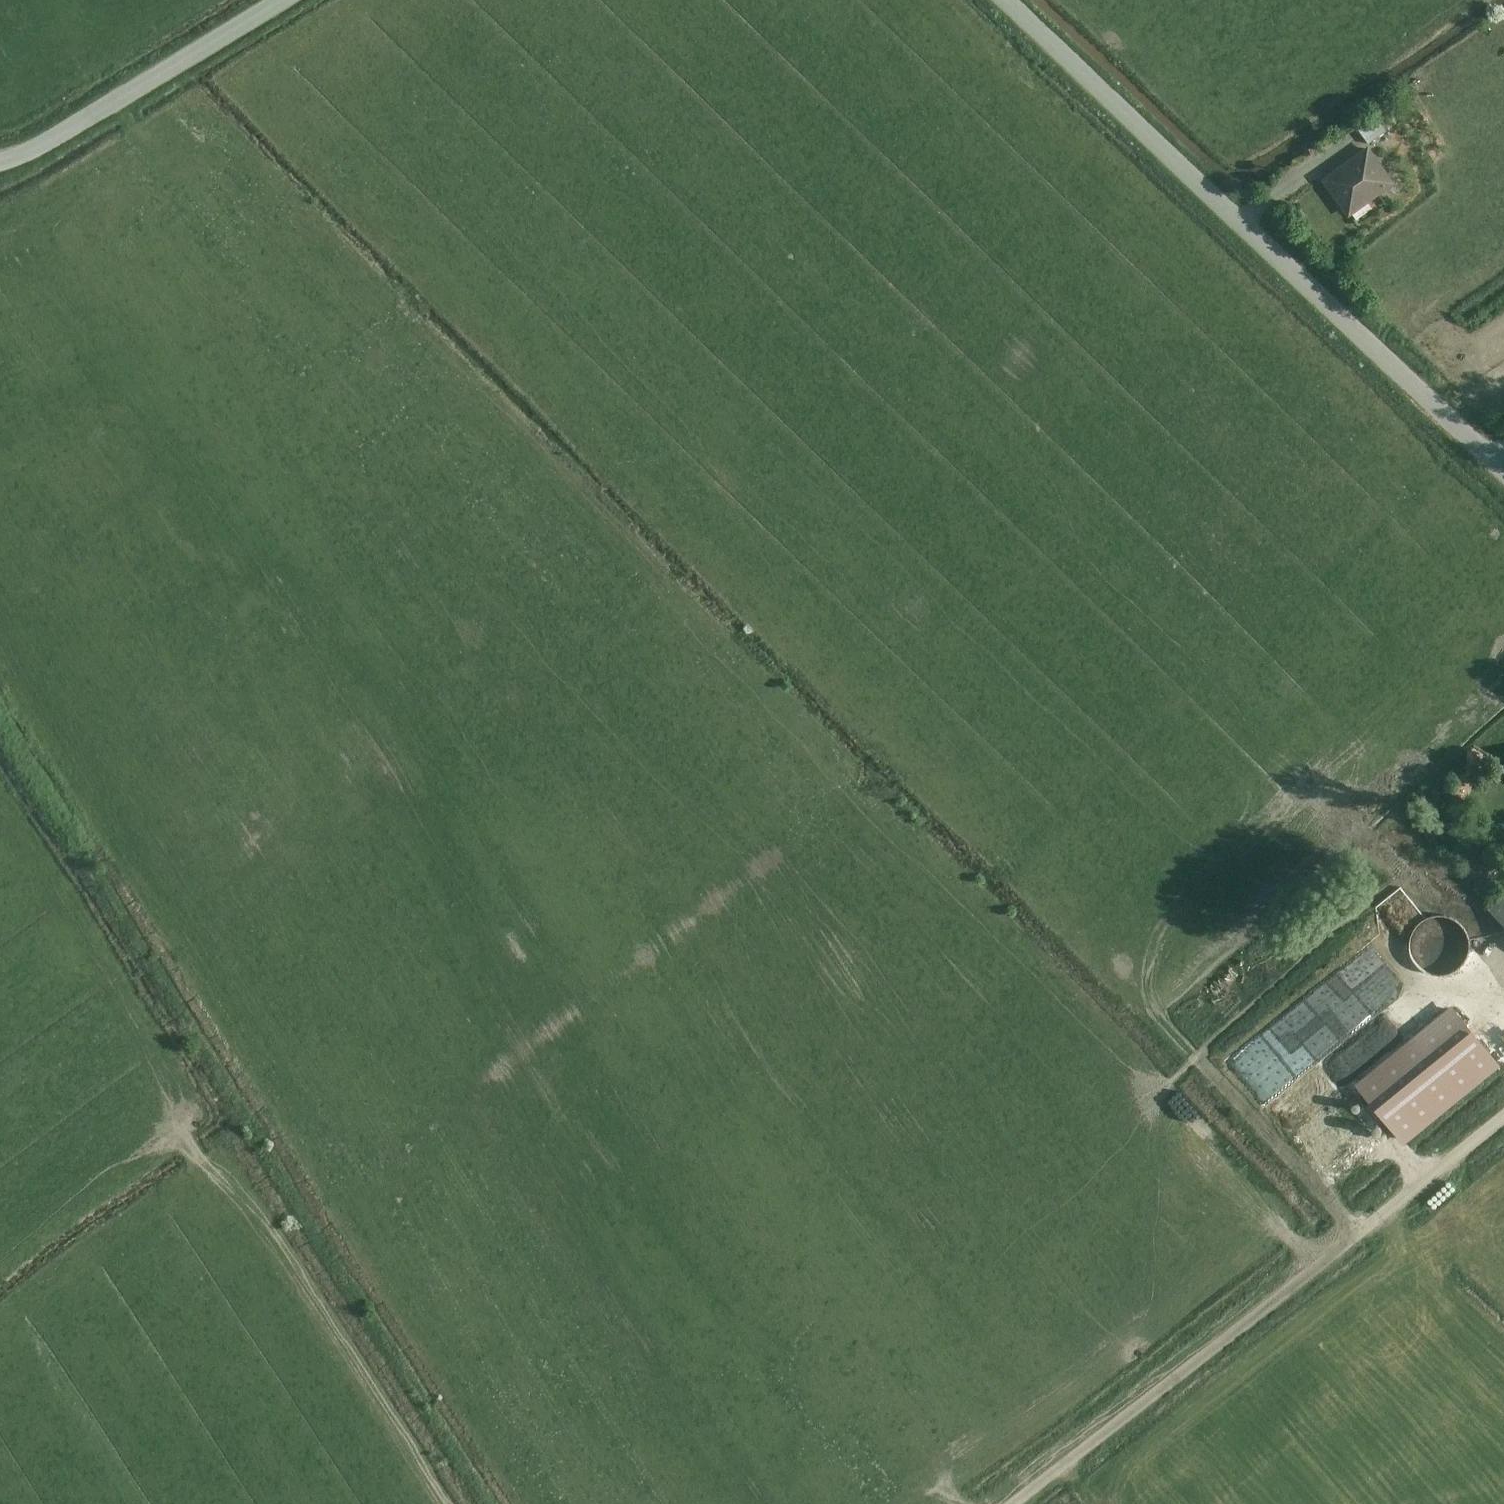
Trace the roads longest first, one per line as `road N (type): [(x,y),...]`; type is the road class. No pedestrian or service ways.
road 1 (unclassified): [(1503,469),(1006,0)]
road 2 (track): [(180,1137),(274,1240),(442,1503)]
road 3 (unclassified): [(289,0),(73,131),(0,163)]

